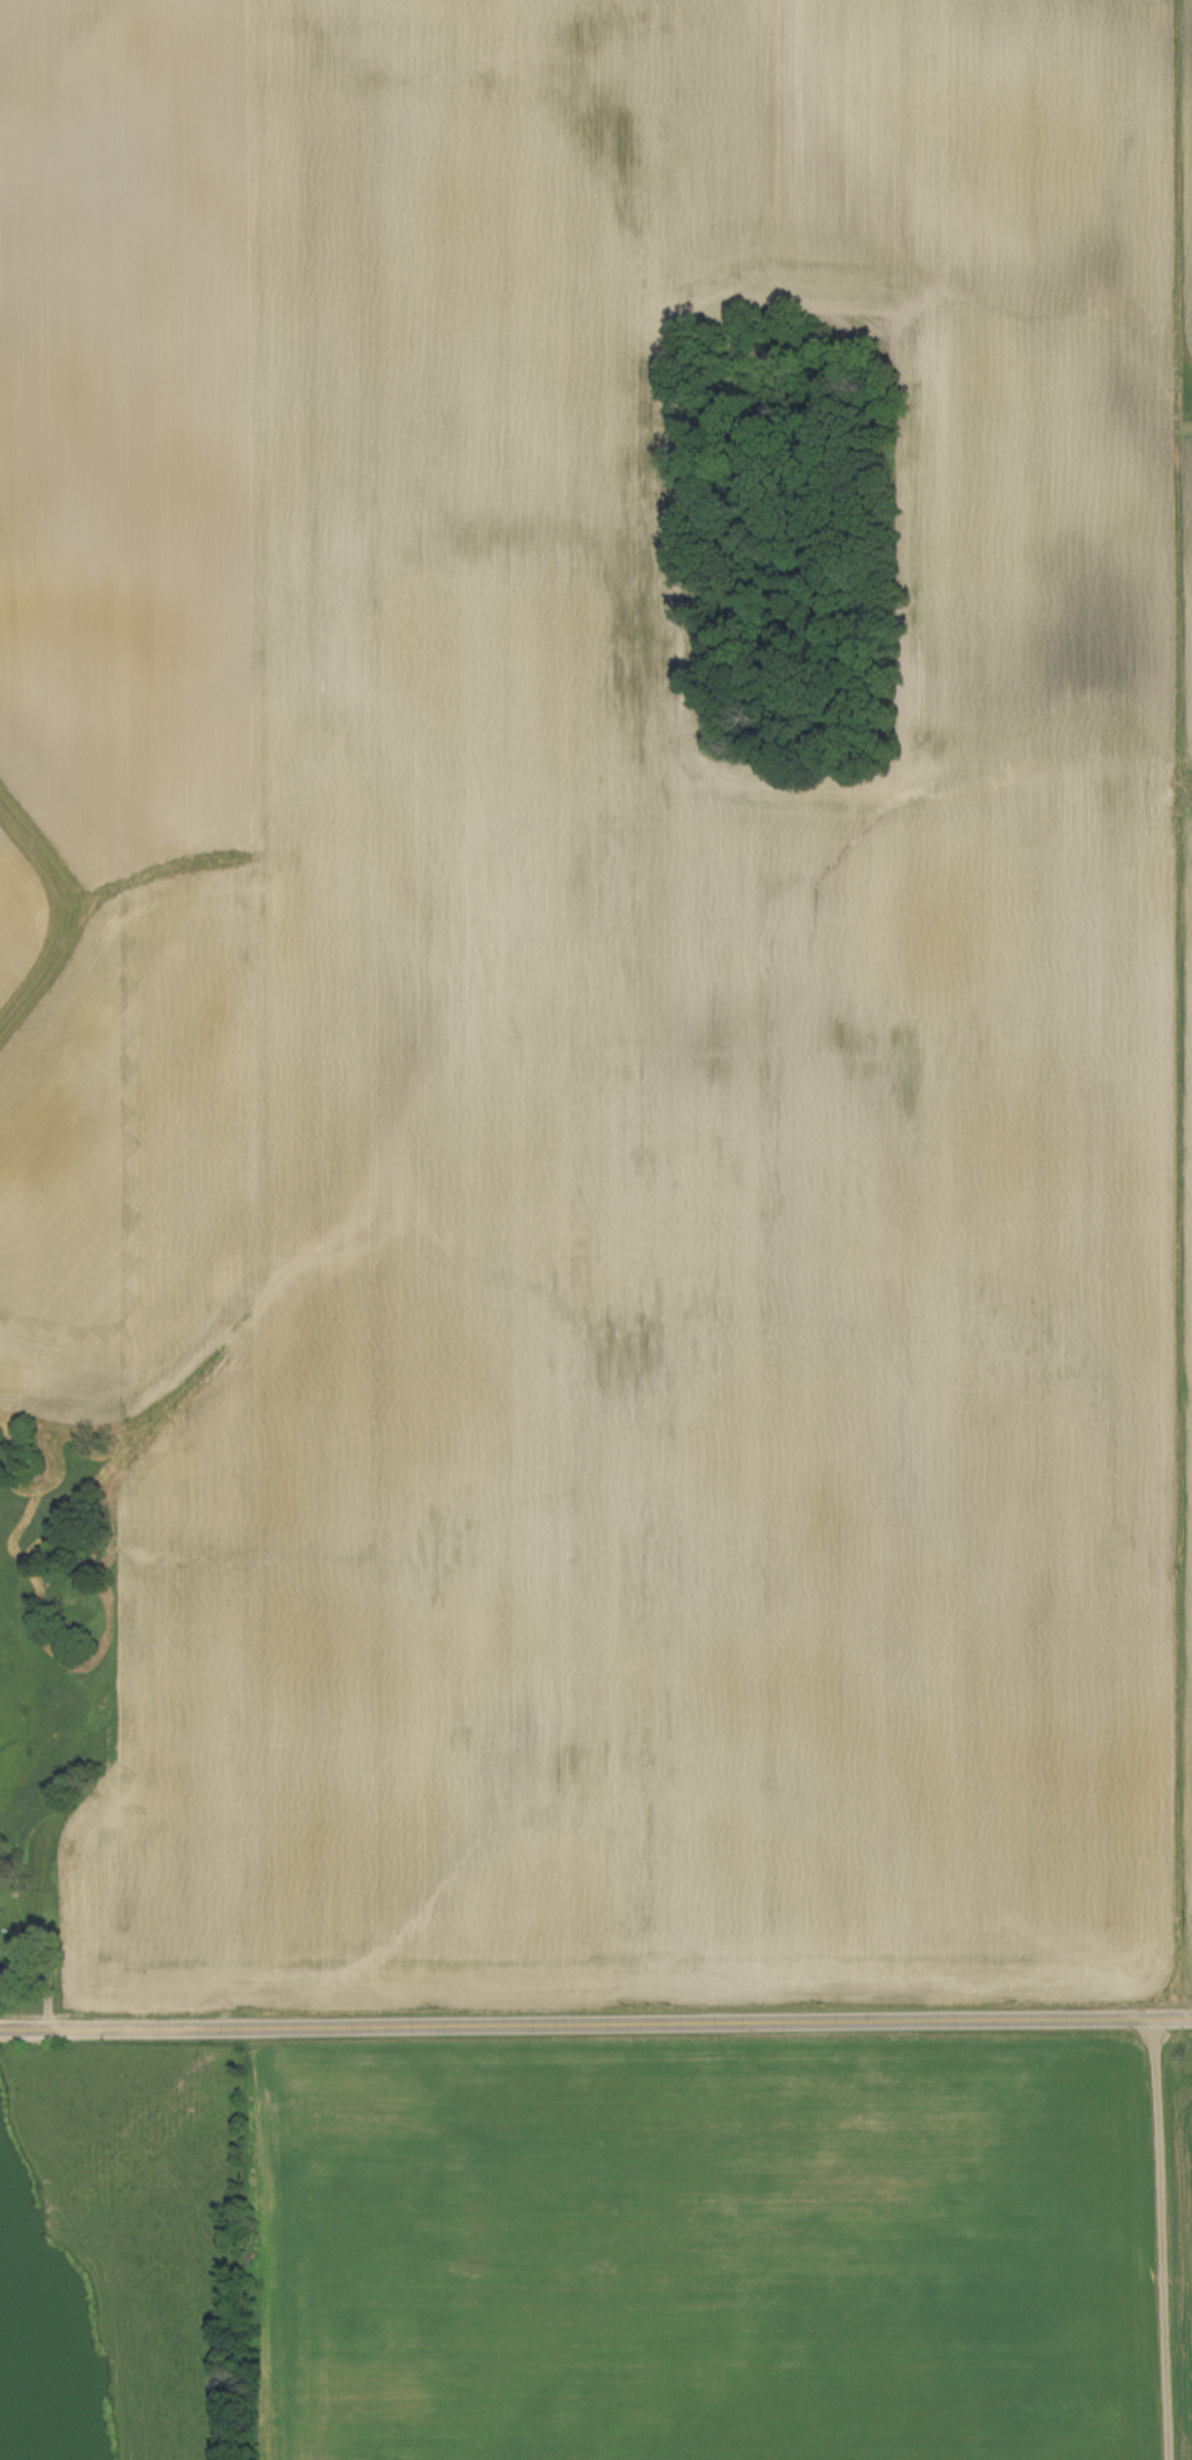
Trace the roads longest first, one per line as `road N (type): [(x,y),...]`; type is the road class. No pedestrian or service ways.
road 1 (secondary): [(0,2029),(1191,2021)]

